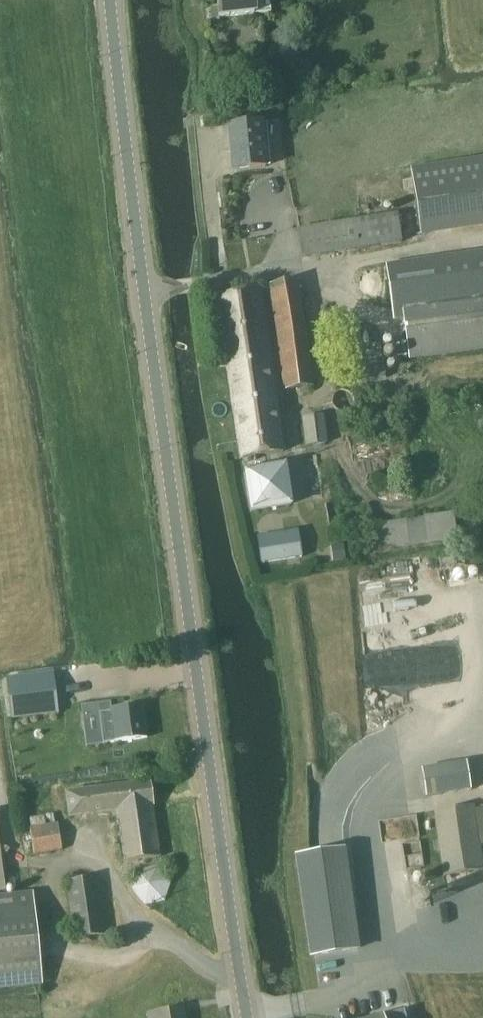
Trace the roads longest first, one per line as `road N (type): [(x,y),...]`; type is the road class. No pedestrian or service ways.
road 1 (tertiary): [(248,1017),(112,0)]
road 2 (track): [(0,616),(28,567),(0,345)]

